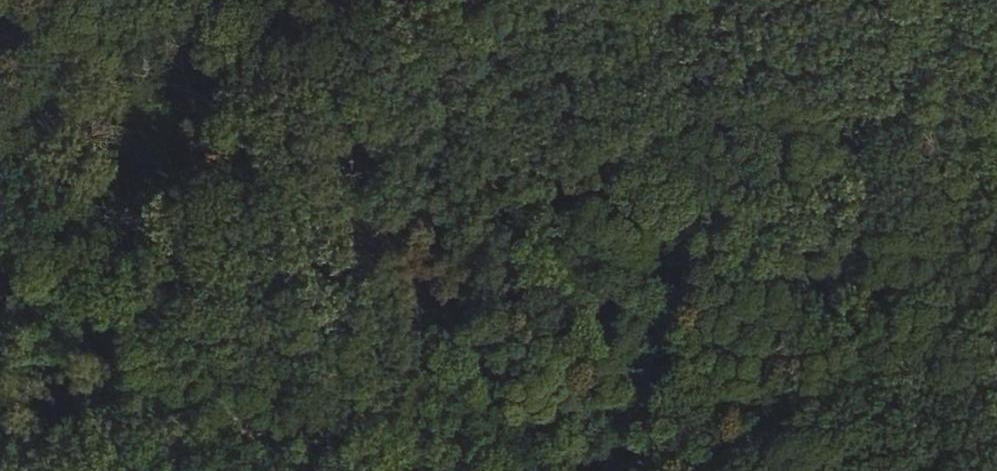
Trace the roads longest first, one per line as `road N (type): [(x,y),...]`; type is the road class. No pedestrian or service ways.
road 1 (track): [(348,0),(252,98),(215,196),(310,243),(380,332),(482,385),(509,470)]

